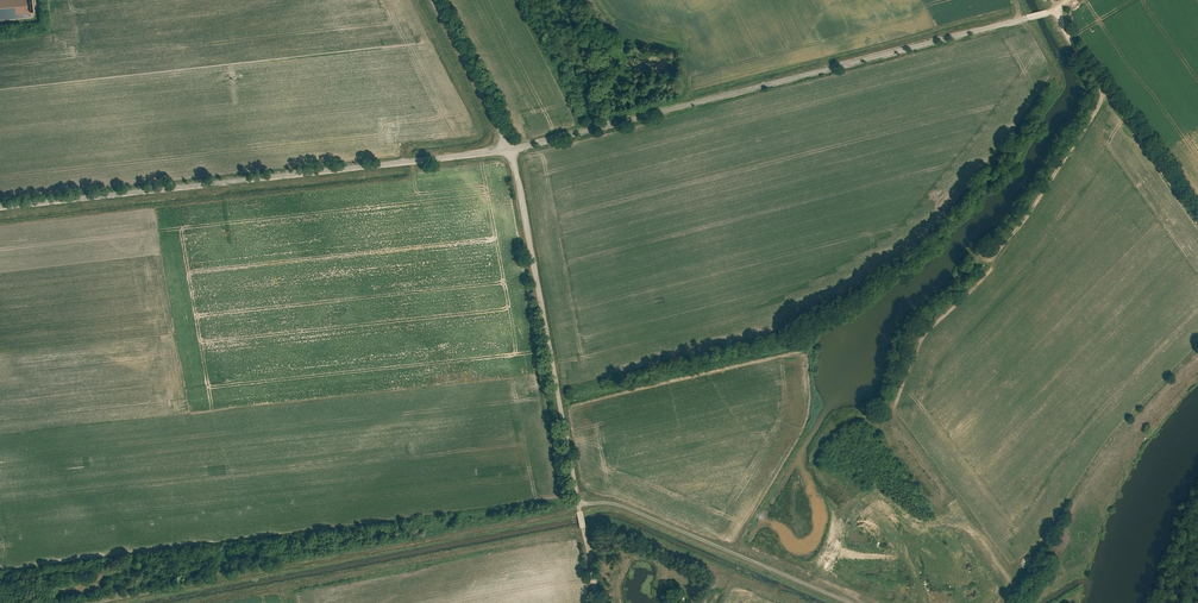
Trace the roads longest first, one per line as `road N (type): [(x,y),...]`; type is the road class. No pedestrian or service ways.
road 1 (unclassified): [(509,148),(1049,13)]
road 2 (unclassified): [(0,209),(509,148)]
road 3 (track): [(598,602),(579,503),(620,505),(850,602)]
road 4 (unclassified): [(509,148),(579,503)]
road 5 (track): [(1197,222),(1056,10)]
road 6 (unclassified): [(431,0),(509,148)]

